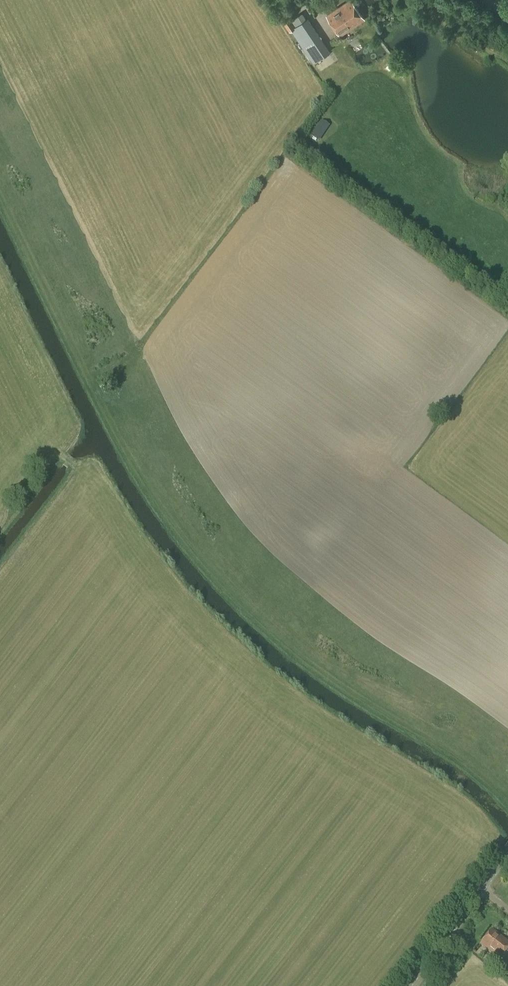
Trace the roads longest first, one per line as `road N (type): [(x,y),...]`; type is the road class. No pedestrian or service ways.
road 1 (unclassified): [(409,985),(507,854)]

